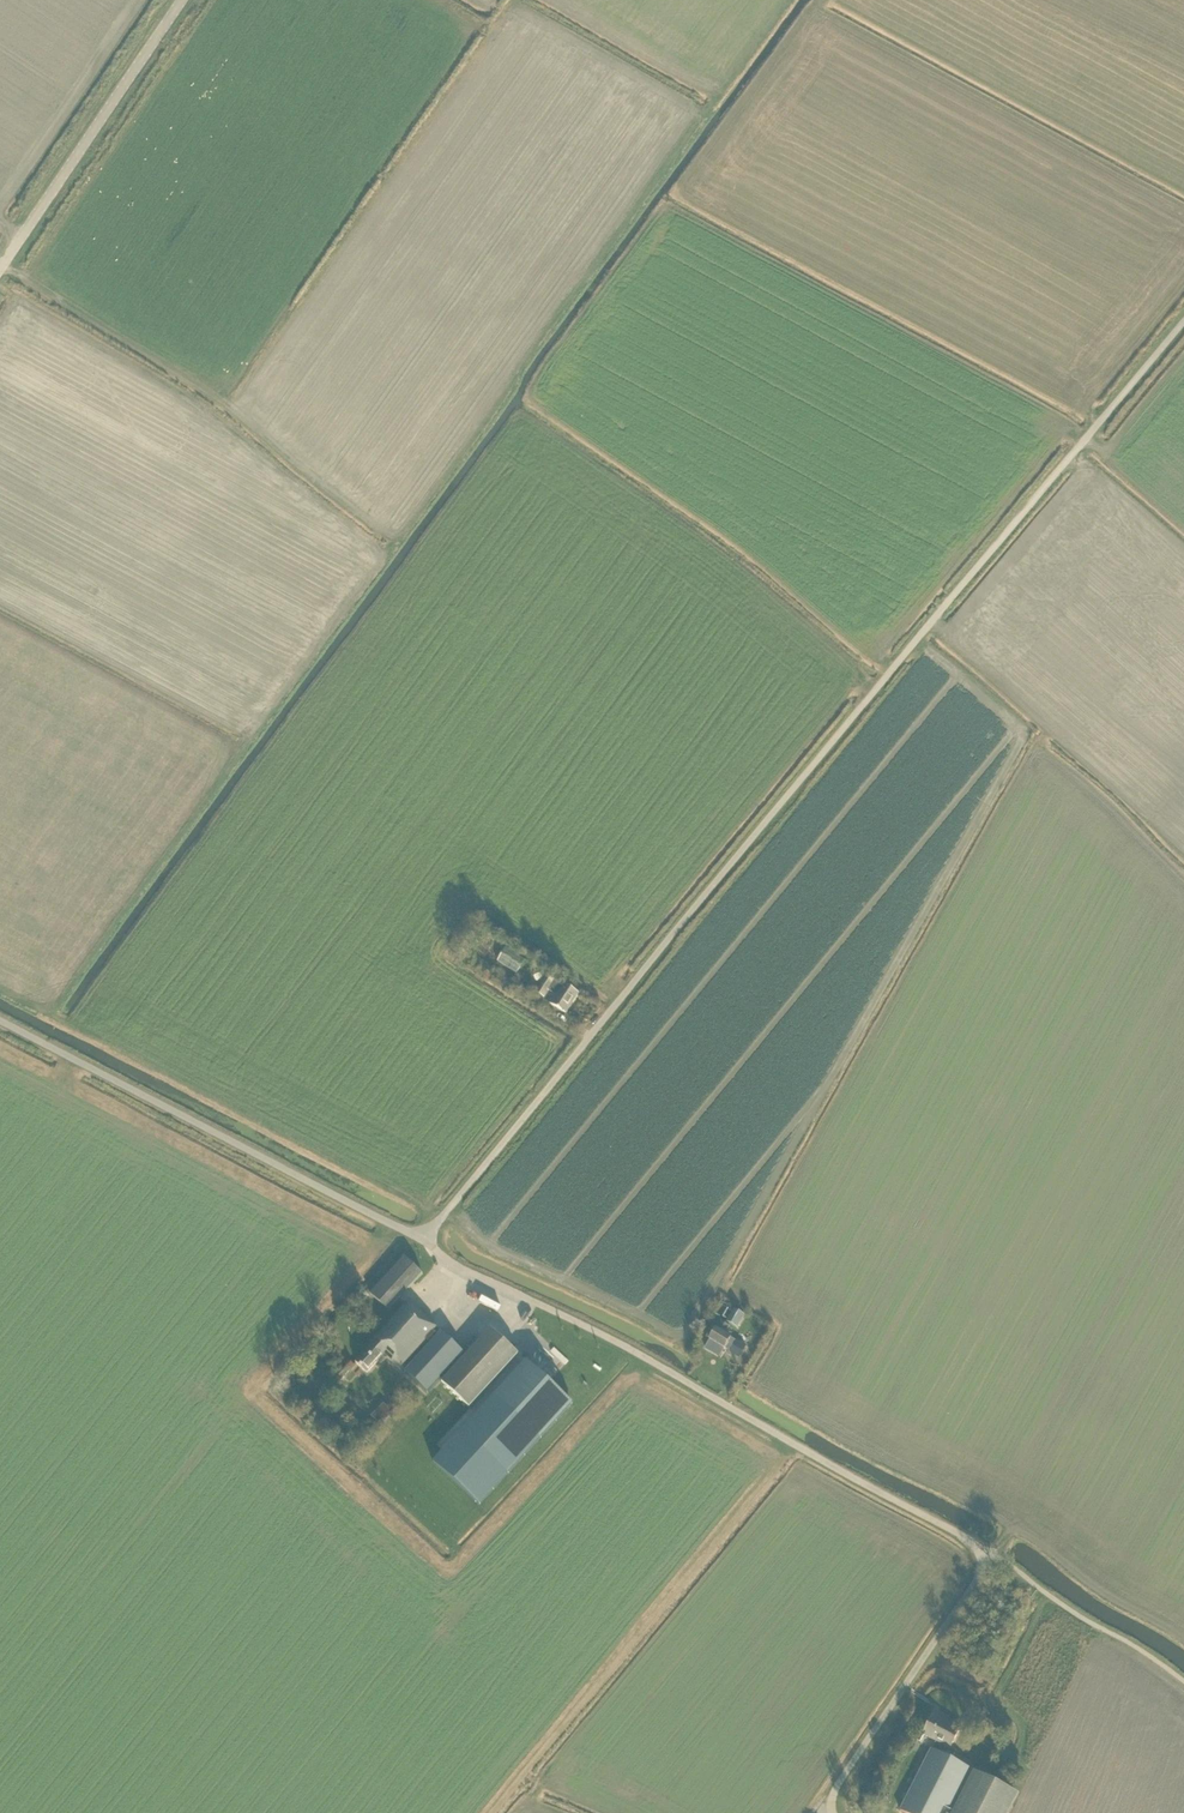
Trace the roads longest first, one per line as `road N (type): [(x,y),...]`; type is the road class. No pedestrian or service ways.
road 1 (unclassified): [(424,1240),(1183,325)]
road 2 (unclassified): [(982,1555),(956,1532),(641,1354),(461,1270),(424,1240)]
road 3 (unclassified): [(424,1240),(0,1022)]
road 4 (tertiary): [(0,271),(184,0)]

